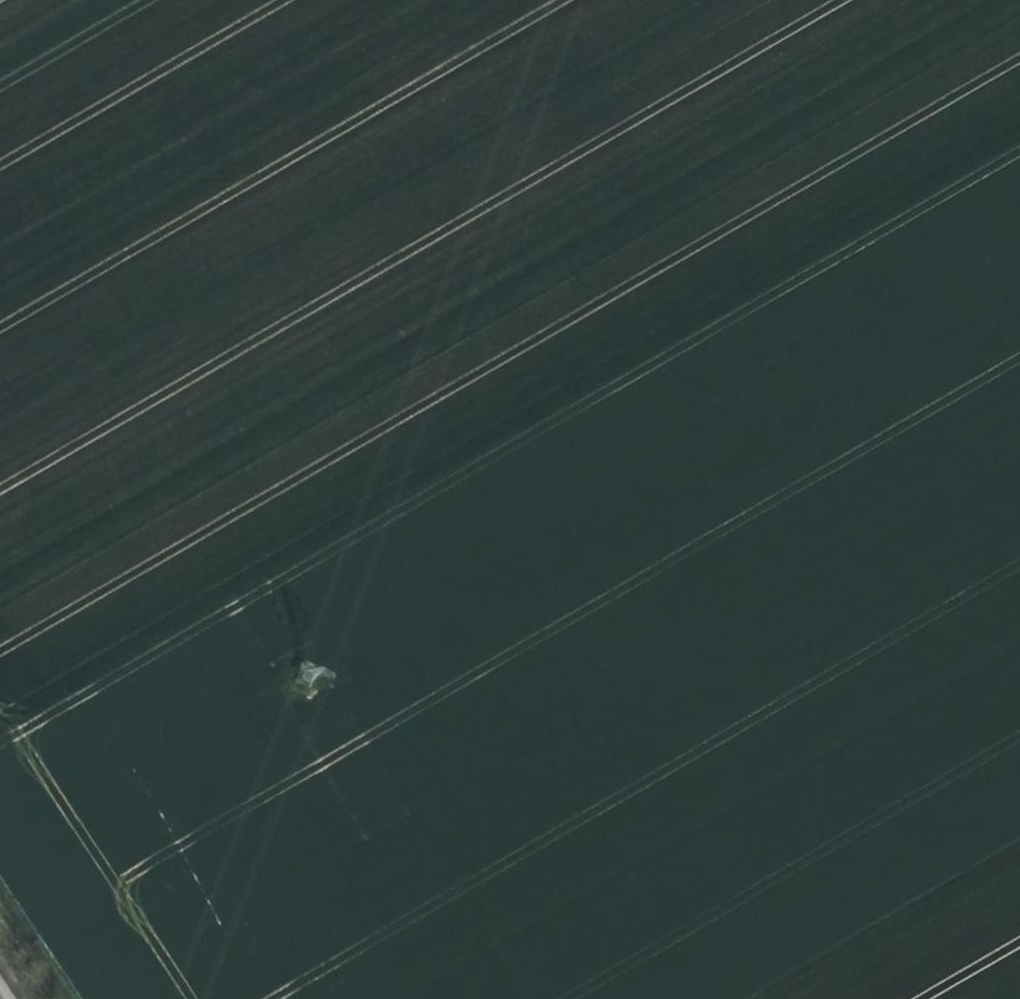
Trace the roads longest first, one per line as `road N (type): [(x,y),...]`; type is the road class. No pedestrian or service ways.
road 1 (track): [(0,886),(73,998)]

